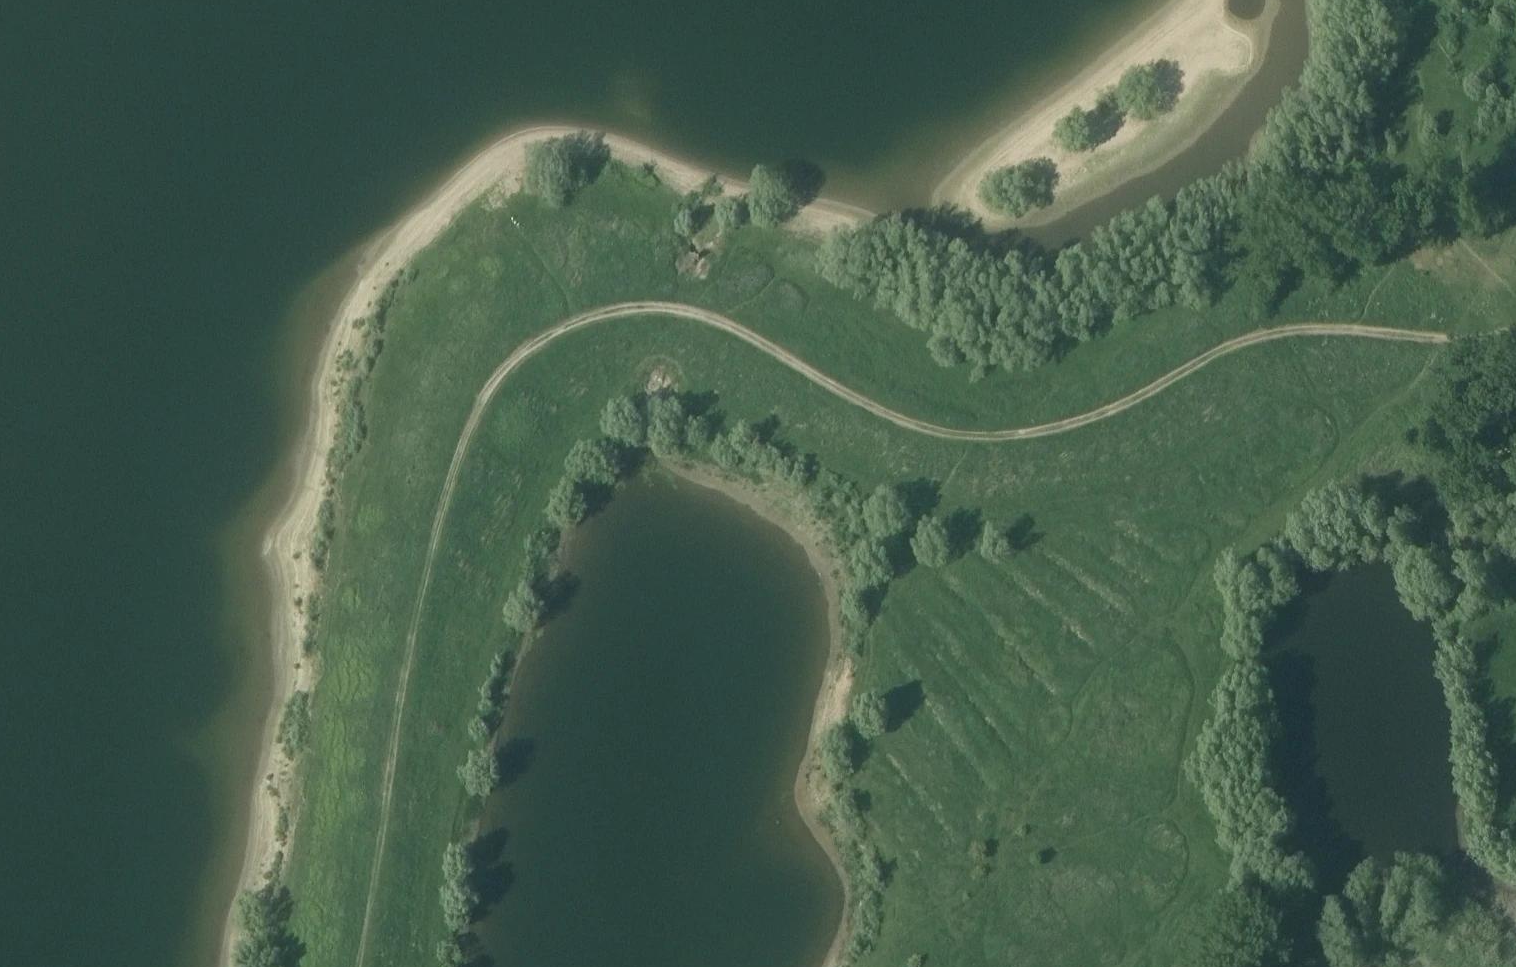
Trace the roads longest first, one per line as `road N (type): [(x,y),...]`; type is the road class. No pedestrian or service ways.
road 1 (track): [(1515,327),(1254,336),(1052,431),(987,435),(914,421),(705,316),(643,306),(574,321),(517,352),(483,390)]

